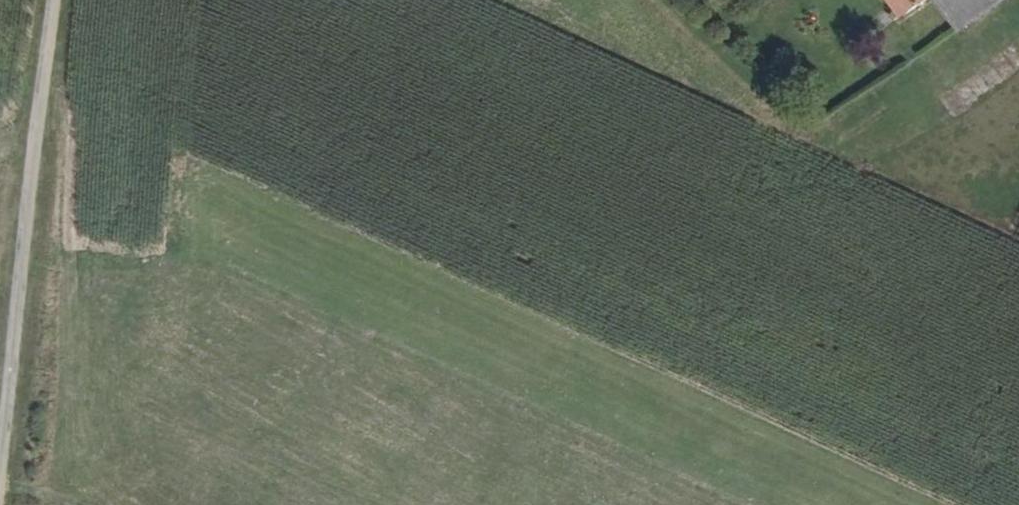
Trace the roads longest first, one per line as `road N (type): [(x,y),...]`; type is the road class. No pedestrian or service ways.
road 1 (unclassified): [(56,0),(0,469)]

